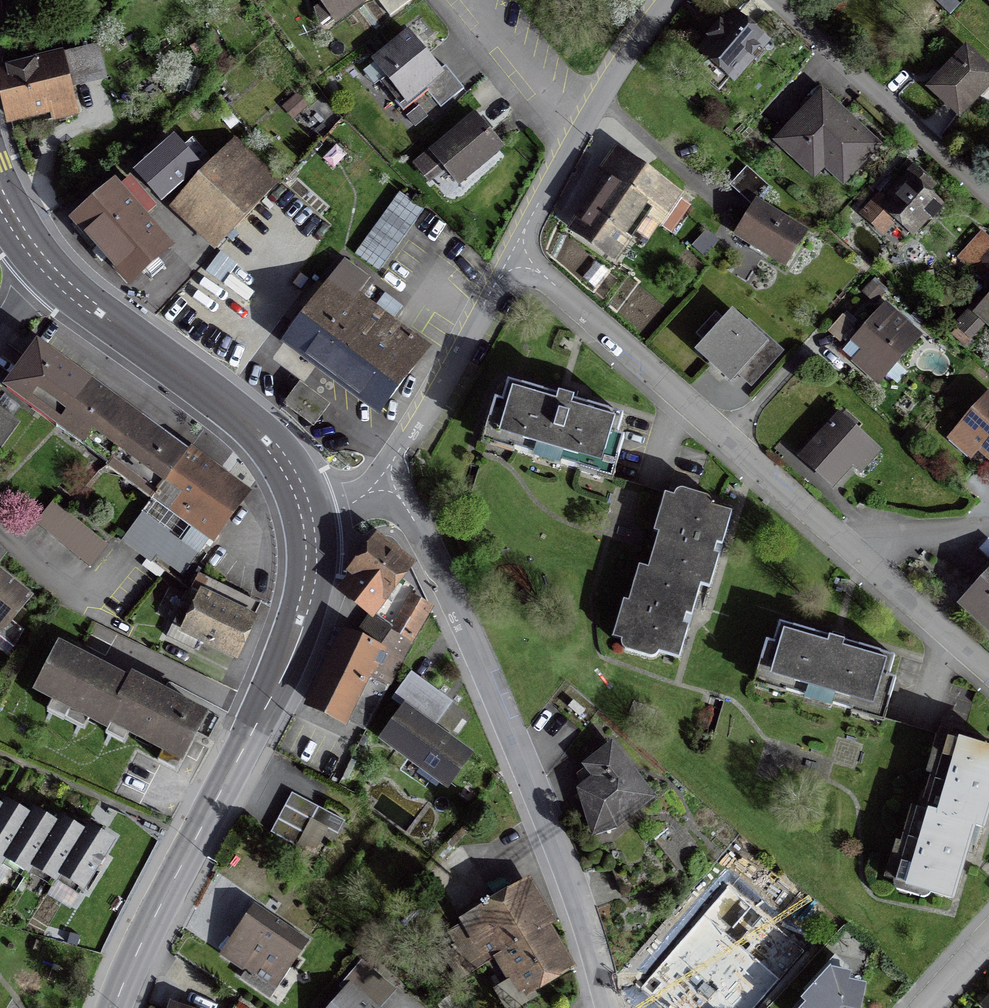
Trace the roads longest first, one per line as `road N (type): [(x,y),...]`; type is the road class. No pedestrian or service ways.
road 1 (residential): [(988,681),(513,253)]
road 2 (residential): [(382,478),(419,530),(556,857),(603,1007)]
road 3 (secondary): [(309,527),(311,575),(290,651),(113,1007)]
road 4 (secondary): [(47,268),(259,430),(284,462),(309,527)]
road 5 (residential): [(768,0),(988,200)]
road 6 (residential): [(513,253),(382,478)]
road 7 (residential): [(468,0),(577,134)]
road 8 (residential): [(669,0),(577,134)]
road 9 (residential): [(577,134),(513,253)]

